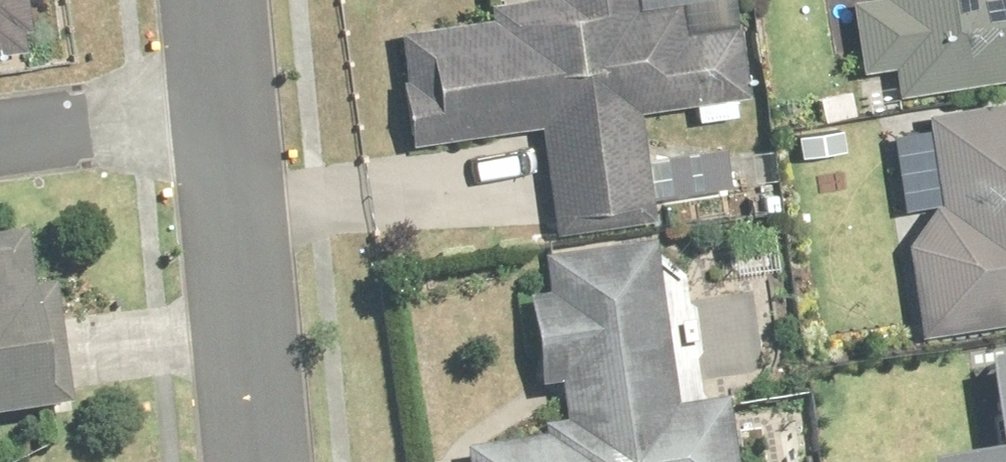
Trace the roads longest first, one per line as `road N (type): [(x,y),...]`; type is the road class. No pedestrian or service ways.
road 1 (residential): [(224,118),(257,461)]
road 2 (residential): [(0,148),(224,118)]

